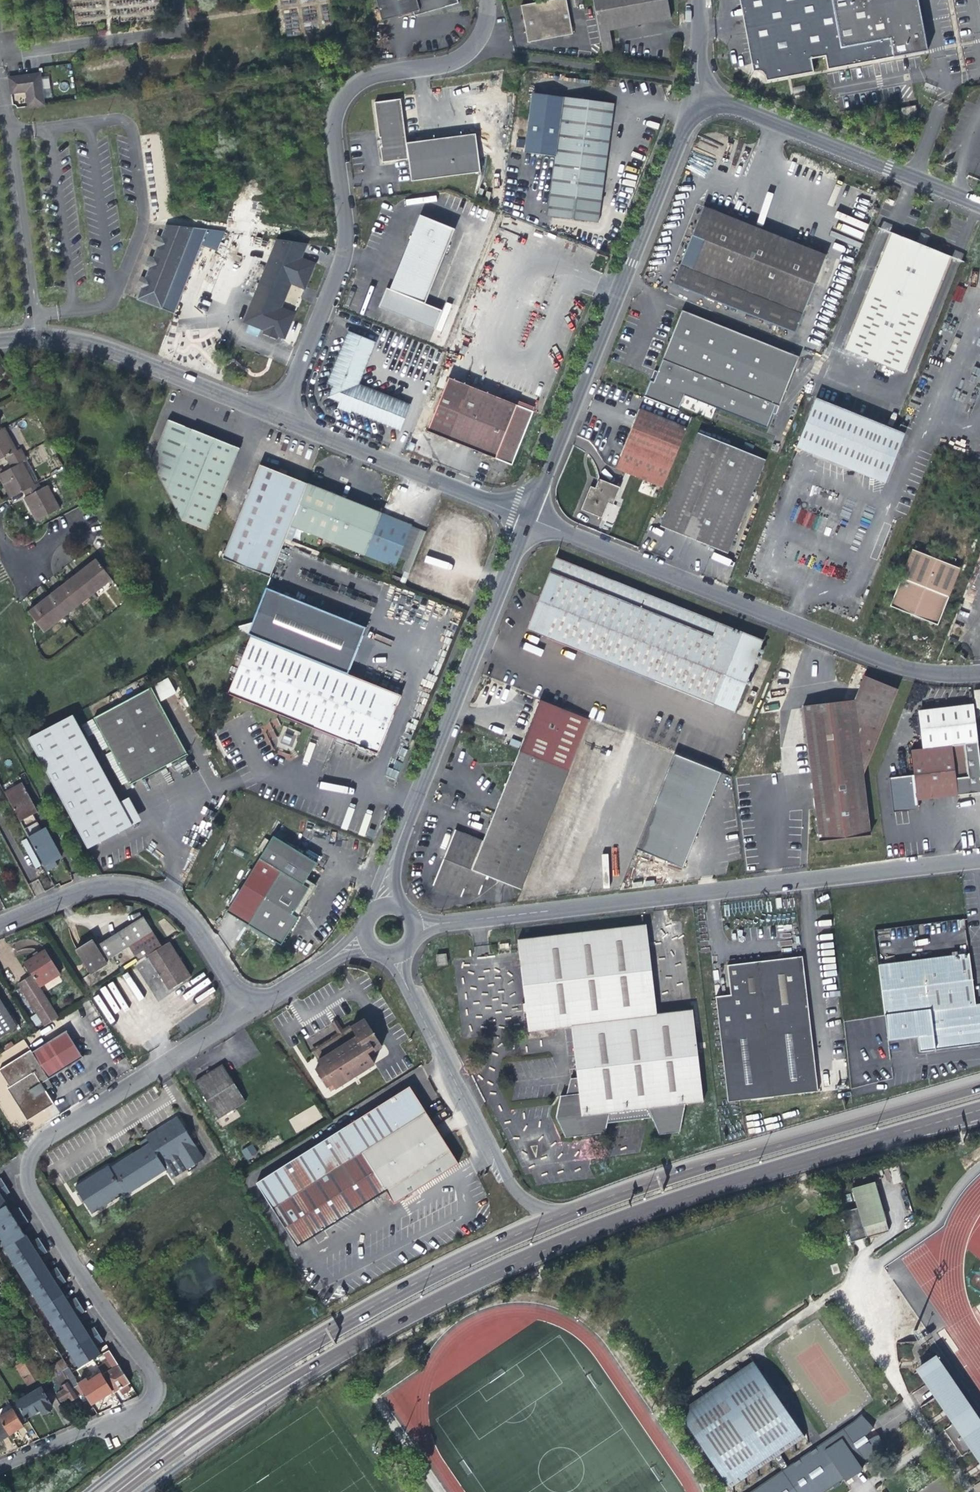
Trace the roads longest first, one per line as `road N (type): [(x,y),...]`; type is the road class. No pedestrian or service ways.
road 1 (trunk): [(340,1350),(543,1246),(653,1204),(892,1134)]
road 2 (unclassified): [(979,858),(412,927)]
road 3 (residential): [(275,414),(339,249),(330,130),(336,103),(363,78),(452,62),(474,46),(487,16),(484,0)]
road 4 (unclassified): [(979,672),(903,665),(525,514)]
road 5 (residential): [(691,90),(525,514)]
road 6 (residential): [(0,1468),(137,1414),(155,1390),(30,1191),(28,1161)]
road 7 (unclassified): [(388,904),(389,858),(525,514)]
road 8 (trunk): [(979,1085),(629,1188)]
road 9 (trunk): [(629,1188),(468,1255),(341,1324)]
road 10 (residential): [(247,1010),(189,921),(135,887),(78,892),(0,924)]
road 11 (residential): [(979,204),(691,90)]
road 12 (trunk): [(341,1324),(205,1401),(87,1491)]
road 13 (residential): [(0,340),(87,342),(275,414)]
road 14 (trunk): [(341,1324),(107,1491)]
road 15 (residential): [(275,414),(525,514)]
road 16 (unclassified): [(28,1161),(41,1141),(247,1010)]
road 17 (trunk): [(121,1491),(211,1425),(340,1350)]
road 18 (trunk): [(142,1491),(340,1350)]
road 19 (residential): [(487,1148),(396,950)]
road 20 (unclassified): [(629,1188),(564,1206),(533,1205),(487,1148)]
road 21 (unclassified): [(247,1010),(368,941)]

